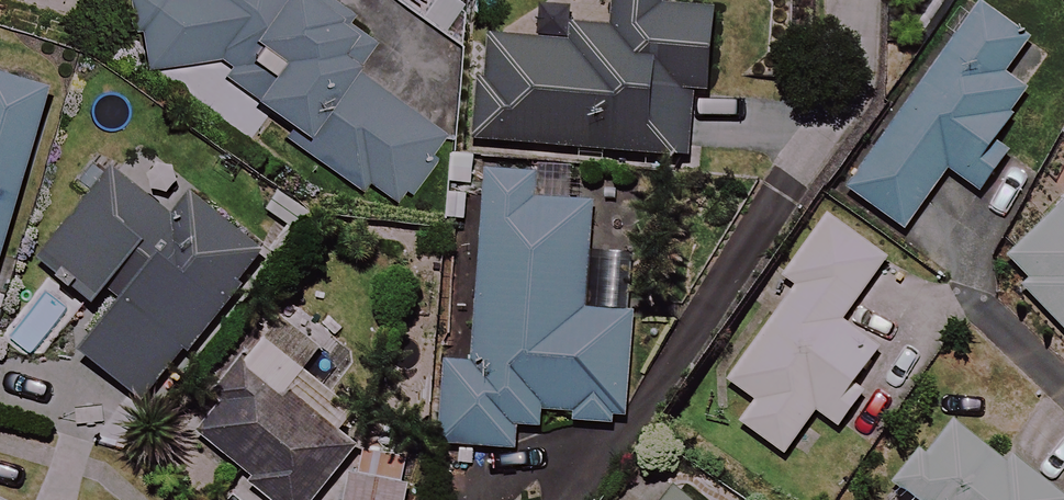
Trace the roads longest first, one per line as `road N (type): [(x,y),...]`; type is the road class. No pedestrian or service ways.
road 1 (residential): [(1063,387),(972,303)]

